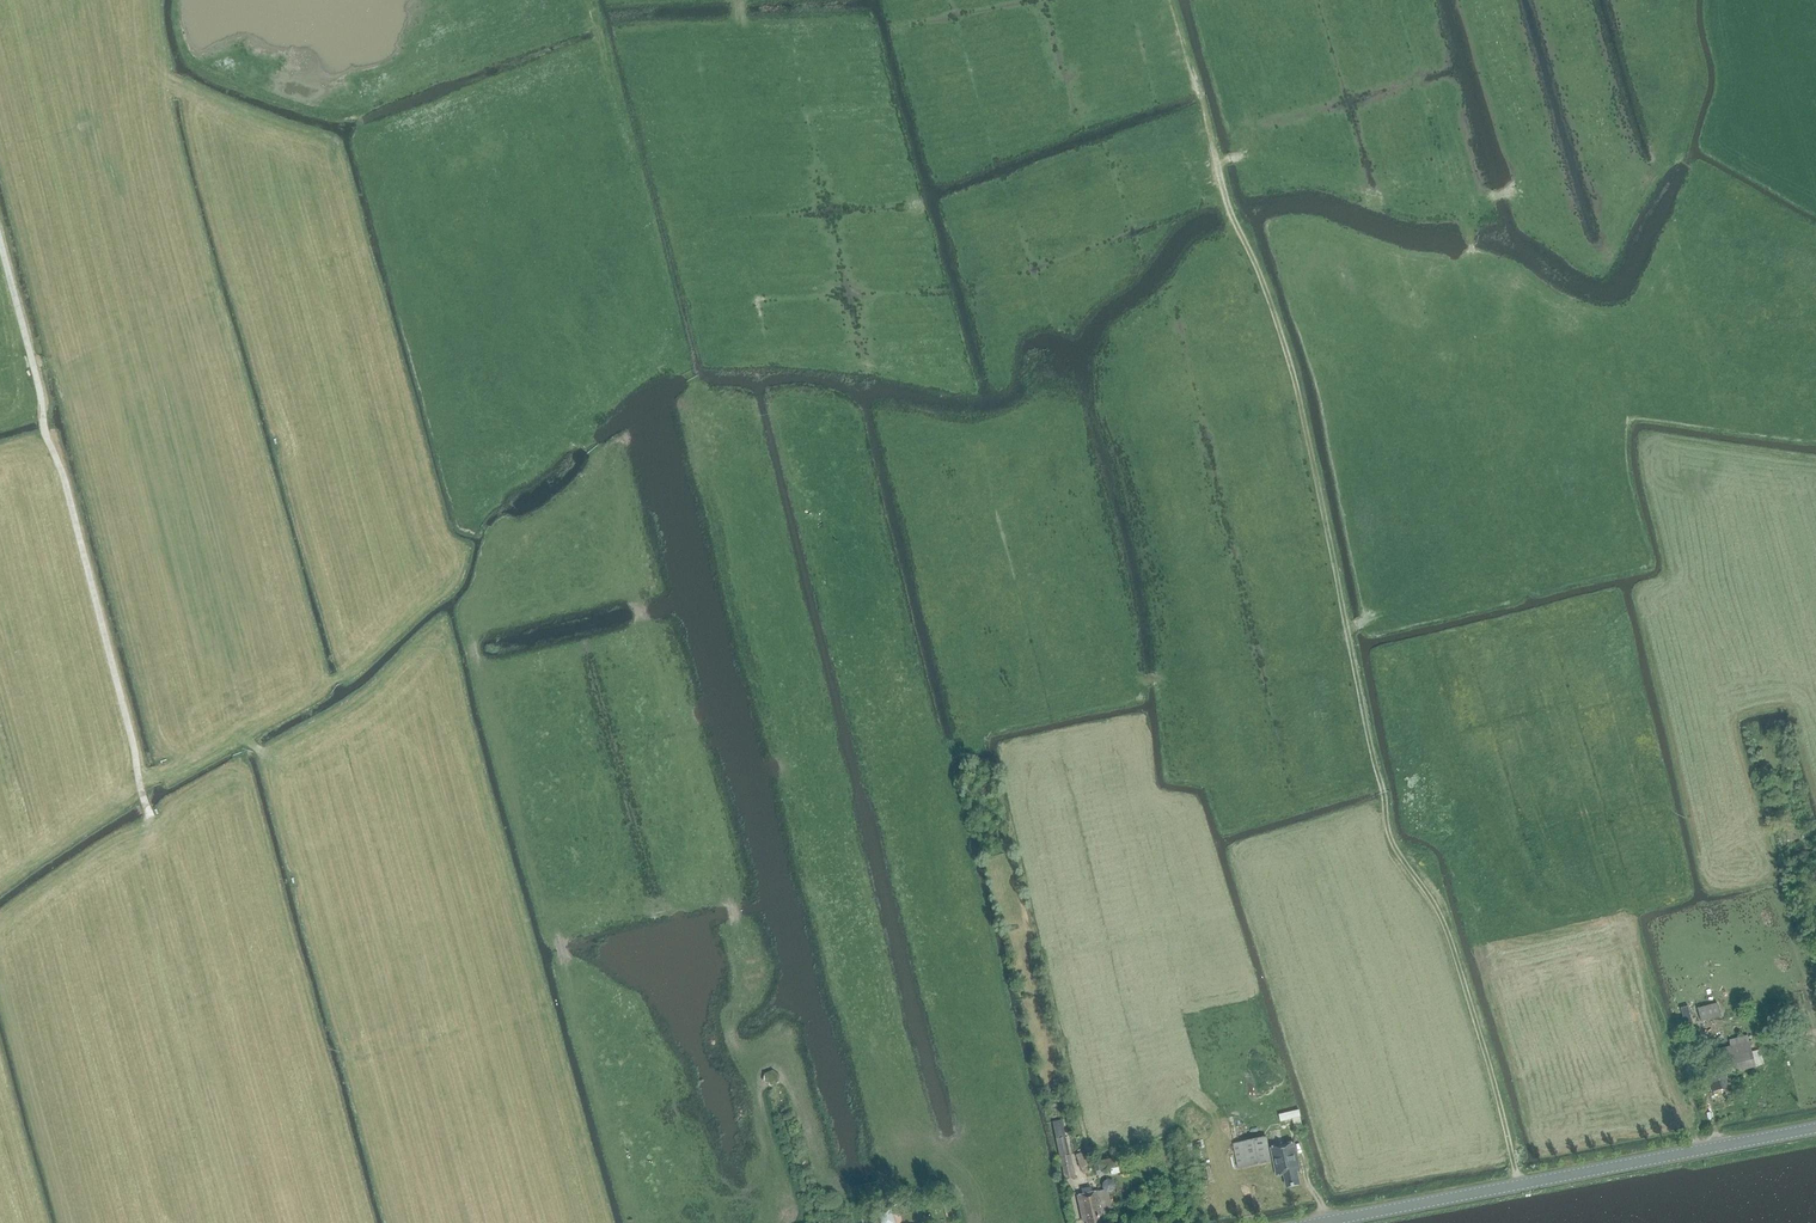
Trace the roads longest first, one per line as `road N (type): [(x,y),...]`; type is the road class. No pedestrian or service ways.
road 1 (tertiary): [(1327,1222),(1815,1129)]
road 2 (track): [(820,1222),(778,1089)]

